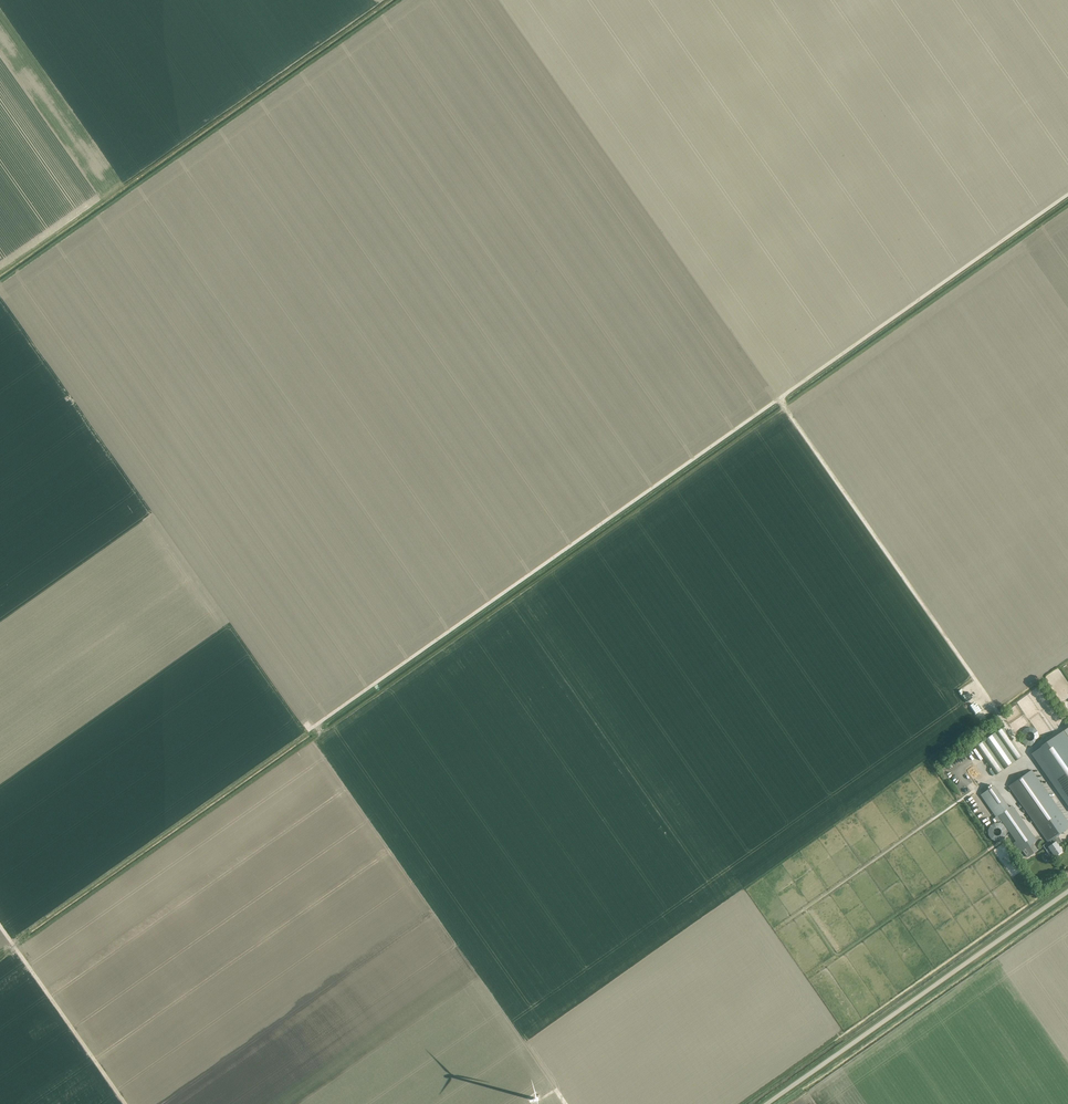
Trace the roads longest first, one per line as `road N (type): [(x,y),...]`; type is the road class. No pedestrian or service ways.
road 1 (residential): [(767,1103),(1067,892)]

